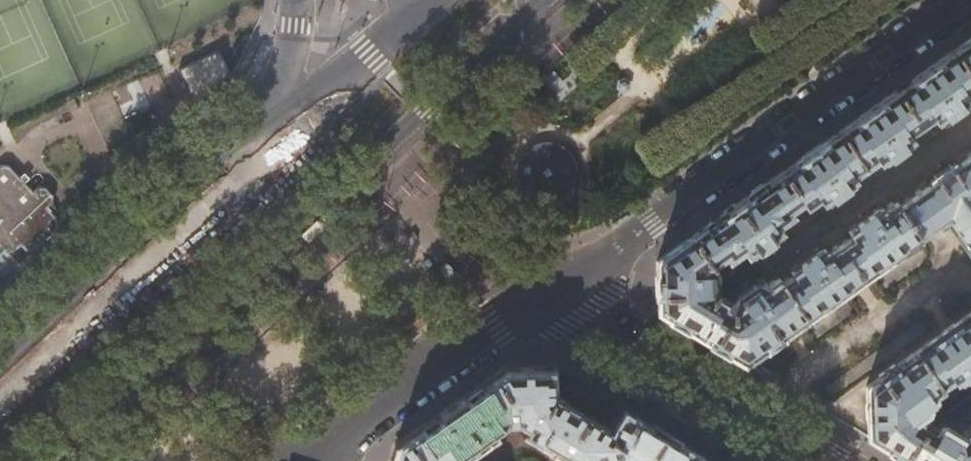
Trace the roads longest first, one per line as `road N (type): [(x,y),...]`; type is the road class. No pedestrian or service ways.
road 1 (residential): [(536,293),(652,221),(962,0)]
road 2 (residential): [(285,111),(197,164),(0,347)]
road 3 (residential): [(804,460),(536,293)]
road 4 (residential): [(312,446),(536,293)]
road 5 (residential): [(429,0),(285,111)]
road 6 (residential): [(427,113),(548,0)]
road 7 (trunk): [(0,59),(128,0)]

